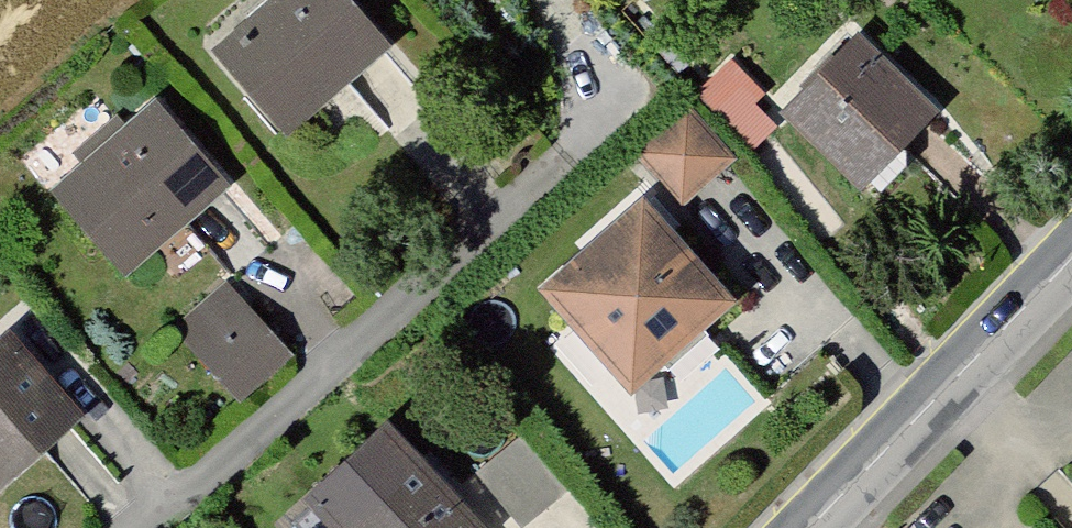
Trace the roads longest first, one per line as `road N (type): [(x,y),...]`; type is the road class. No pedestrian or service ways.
road 1 (residential): [(574,16),(613,102),(443,267),(146,527)]
road 2 (residential): [(1071,258),(810,527)]

